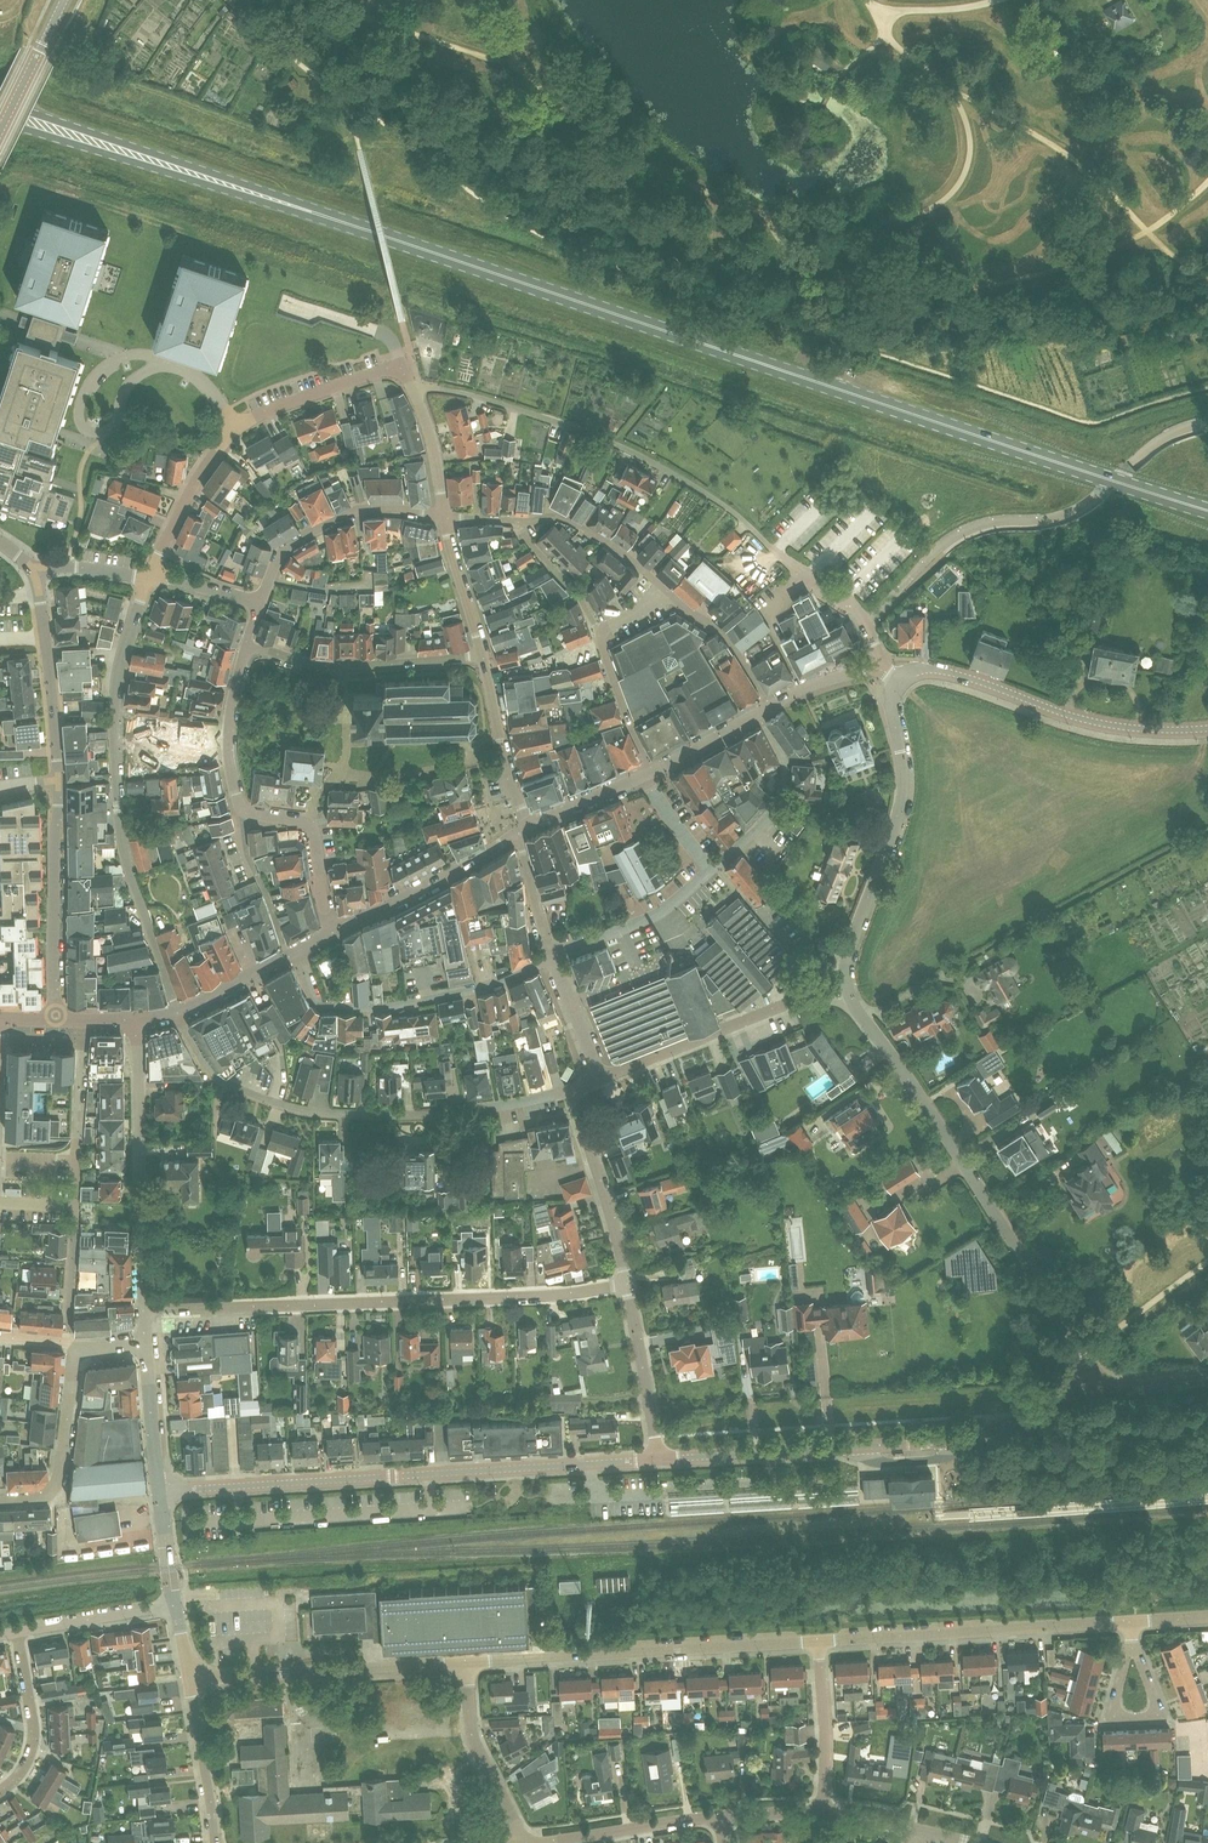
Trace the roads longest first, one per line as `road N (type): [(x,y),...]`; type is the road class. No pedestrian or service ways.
road 1 (primary): [(331,218),(1207,508)]
road 2 (residential): [(159,1491),(656,1459)]
road 3 (residential): [(144,1309),(549,1298),(628,1285)]
road 4 (residential): [(1095,1386),(1036,1272),(846,984)]
road 5 (residential): [(656,1459),(962,1439),(1095,1386)]
road 6 (tertiary): [(54,1019),(56,760),(36,571)]
road 7 (residential): [(180,1011),(126,853),(118,764),(118,680),(150,579)]
road 8 (residential): [(180,1011),(216,1078),(324,1116),(427,1116),(574,1090)]
road 9 (residential): [(467,1660),(818,1639)]
road 10 (tertiary): [(1207,729),(1112,727),(929,667),(900,683)]
road 11 (residential): [(818,1639),(1130,1621)]
road 12 (residential): [(846,984),(901,813),(894,710),(900,683)]
road 13 (residential): [(297,951),(320,1002),(336,1008),(437,1000),(504,983),(553,958)]
road 14 (residential): [(144,1309),(138,1019)]
road 15 (residential): [(191,1679),(467,1660)]
road 16 (residential): [(600,1079),(846,984)]
road 17 (residential): [(174,363),(136,352),(102,367),(80,399),(86,432),(115,429),(128,392),(150,370)]
road 18 (residential): [(482,656),(341,667),(244,650)]
road 19 (tertiary): [(335,931),(517,833)]
road 20 (residential): [(0,1504),(53,1496),(81,1346)]
road 21 (residential): [(268,580),(291,547),(340,516),(378,507),(444,516)]
road 22 (residential): [(628,1285),(574,1090)]
road 23 (residential): [(712,874),(788,789),(787,766),(757,715)]
road 24 (residential): [(516,1842),(512,1816),(472,1732),(467,1660)]
road 25 (residential): [(78,1208),(85,1020)]
road 26 (residential): [(335,931),(307,822),(238,811)]
road 27 (primary): [(331,218),(158,161)]
road 28 (residential): [(553,958),(648,921),(712,874)]
road 29 (residential): [(511,520),(582,526),(669,590)]
road 30 (residential): [(0,1794),(25,1774),(37,1741),(16,1631)]
road 31 (residential): [(239,430),(406,366)]
road 32 (residential): [(656,1459),(628,1285)]
road 33 (residential): [(726,1817),(552,1841)]
road 34 (residential): [(150,579),(200,471),(239,430)]
road 35 (residential): [(825,1814),(818,1639)]
road 36 (residential): [(529,824),(505,760),(482,656)]
road 37 (primary): [(158,161),(0,103)]
road 38 (residential): [(216,1842),(191,1679)]
road 39 (primary): [(0,120),(158,161)]
road 40 (residential): [(238,811),(230,721),(244,650)]
road 41 (residential): [(16,1631),(175,1604)]
road 42 (residential): [(669,590),(719,628),(773,706)]
road 43 (residential): [(444,516),(406,366)]
road 44 (residential): [(159,1491),(145,1341)]
road 45 (residential): [(511,520),(592,615),(600,639)]
road 46 (tertiary): [(0,131),(64,0)]
road 47 (residential): [(482,656),(444,516)]
road 48 (residential): [(653,769),(600,639)]
road 49 (residential): [(68,1344),(78,1208)]
road 50 (residential): [(1156,1707),(1136,1718),(1113,1707),(1130,1621)]
road 51 (tertiary): [(180,1011),(297,951)]
road 52 (residential): [(553,958),(517,833)]
road 53 (residential): [(600,1079),(553,958)]
road 54 (tertiary): [(529,824),(646,772)]
road 55 (residential): [(712,874),(646,772)]

